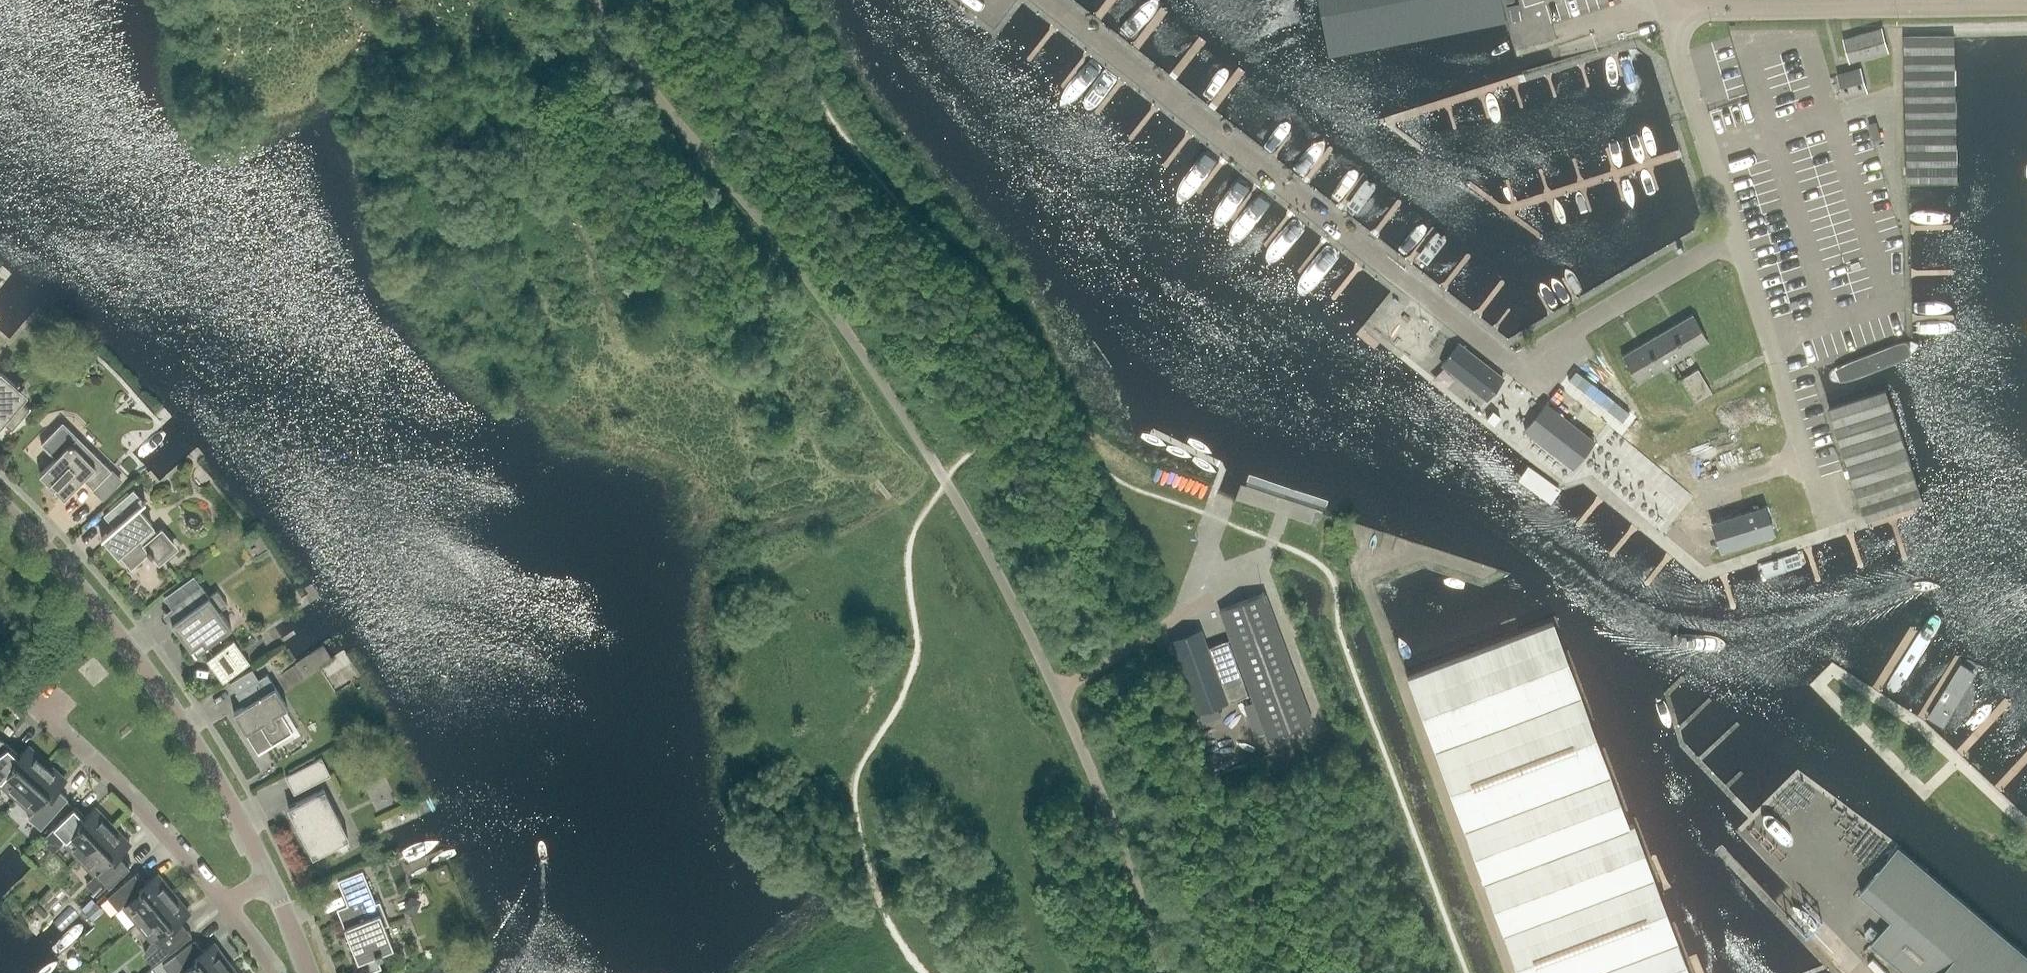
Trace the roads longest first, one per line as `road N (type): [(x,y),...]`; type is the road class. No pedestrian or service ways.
road 1 (unclassified): [(1162,972),(1059,694),(949,483),(855,340),(697,145),(597,0)]
road 2 (unclassified): [(1829,525),(1664,0)]
road 3 (unclassified): [(0,504),(144,669),(271,878)]
road 4 (unclassified): [(2026,6),(1723,9),(1681,0)]
road 5 (unclassified): [(34,708),(224,905)]

